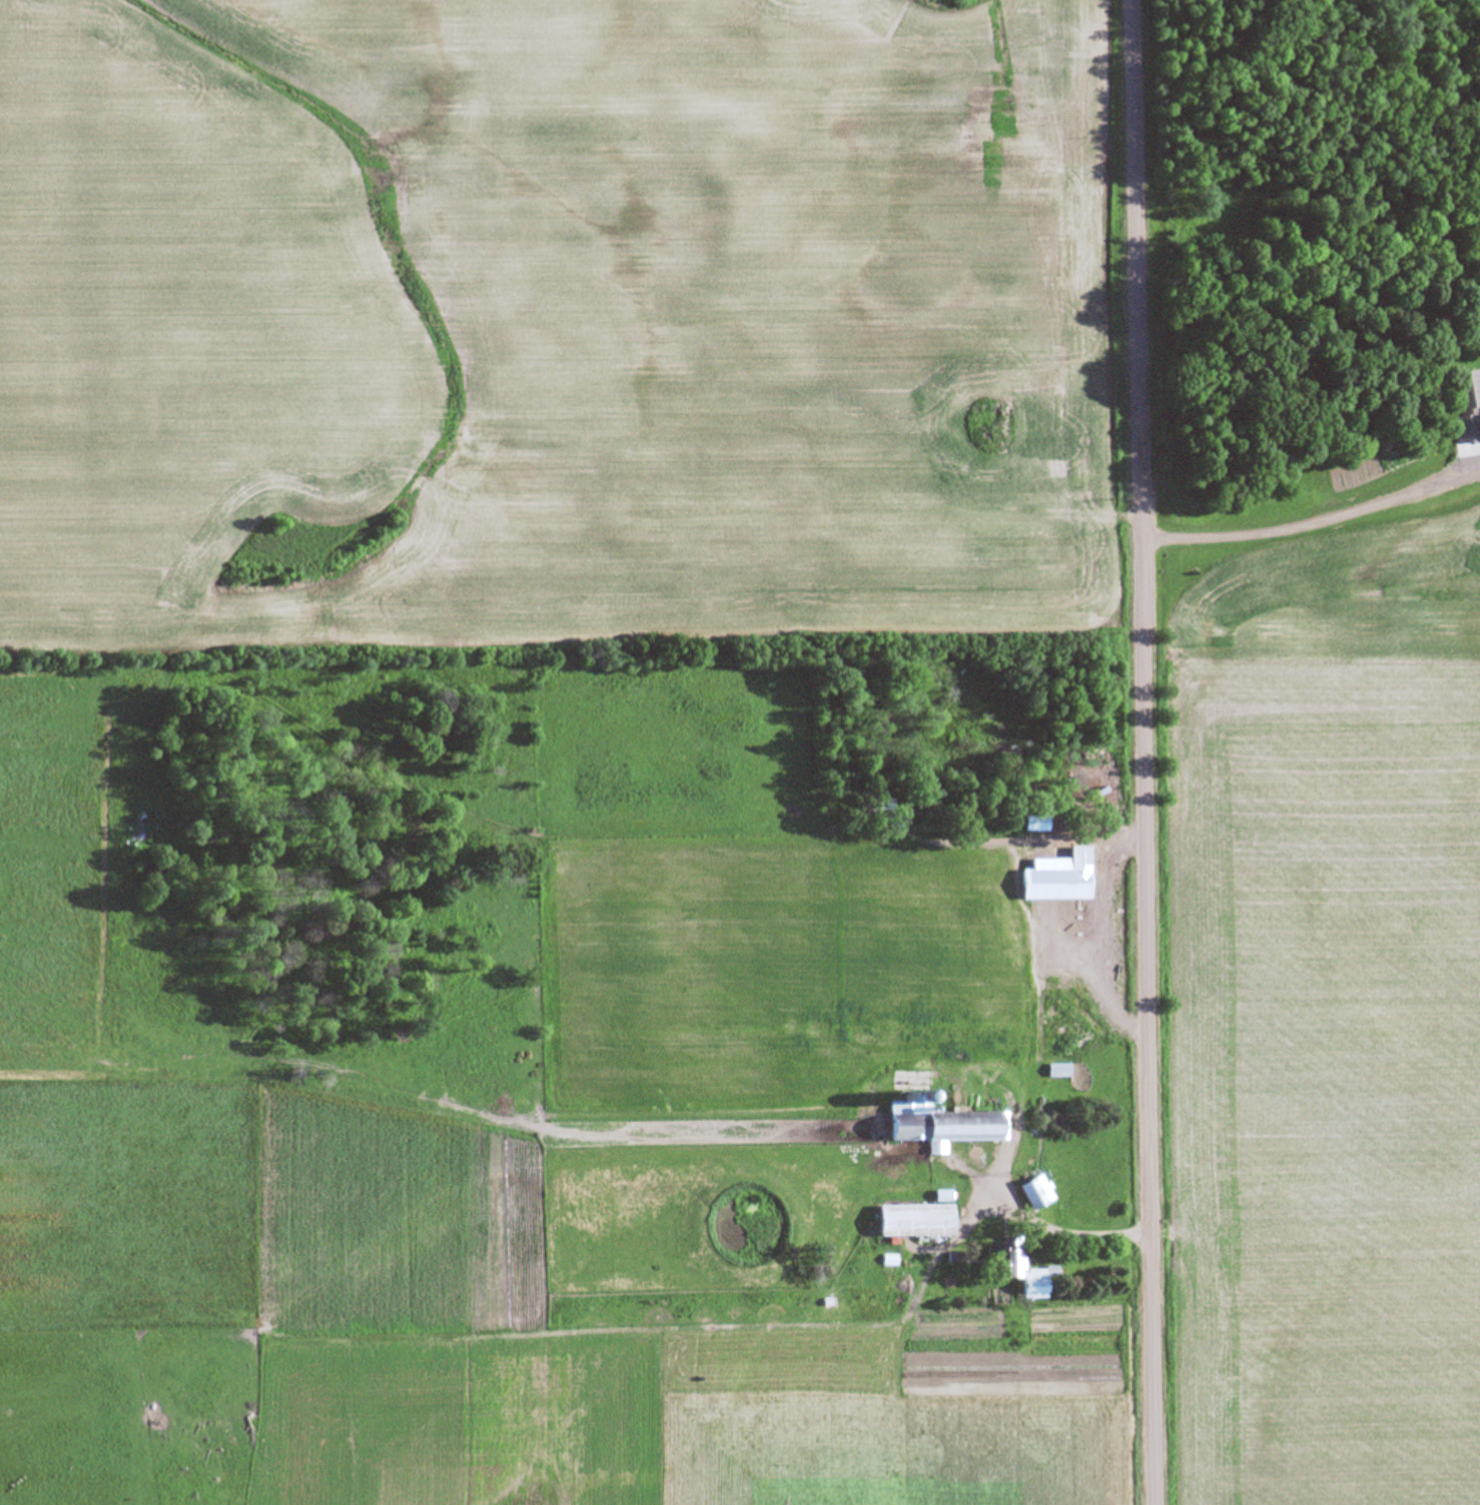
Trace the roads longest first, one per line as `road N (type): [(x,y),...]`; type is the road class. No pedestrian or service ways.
road 1 (residential): [(1145,1504),(1128,0)]

